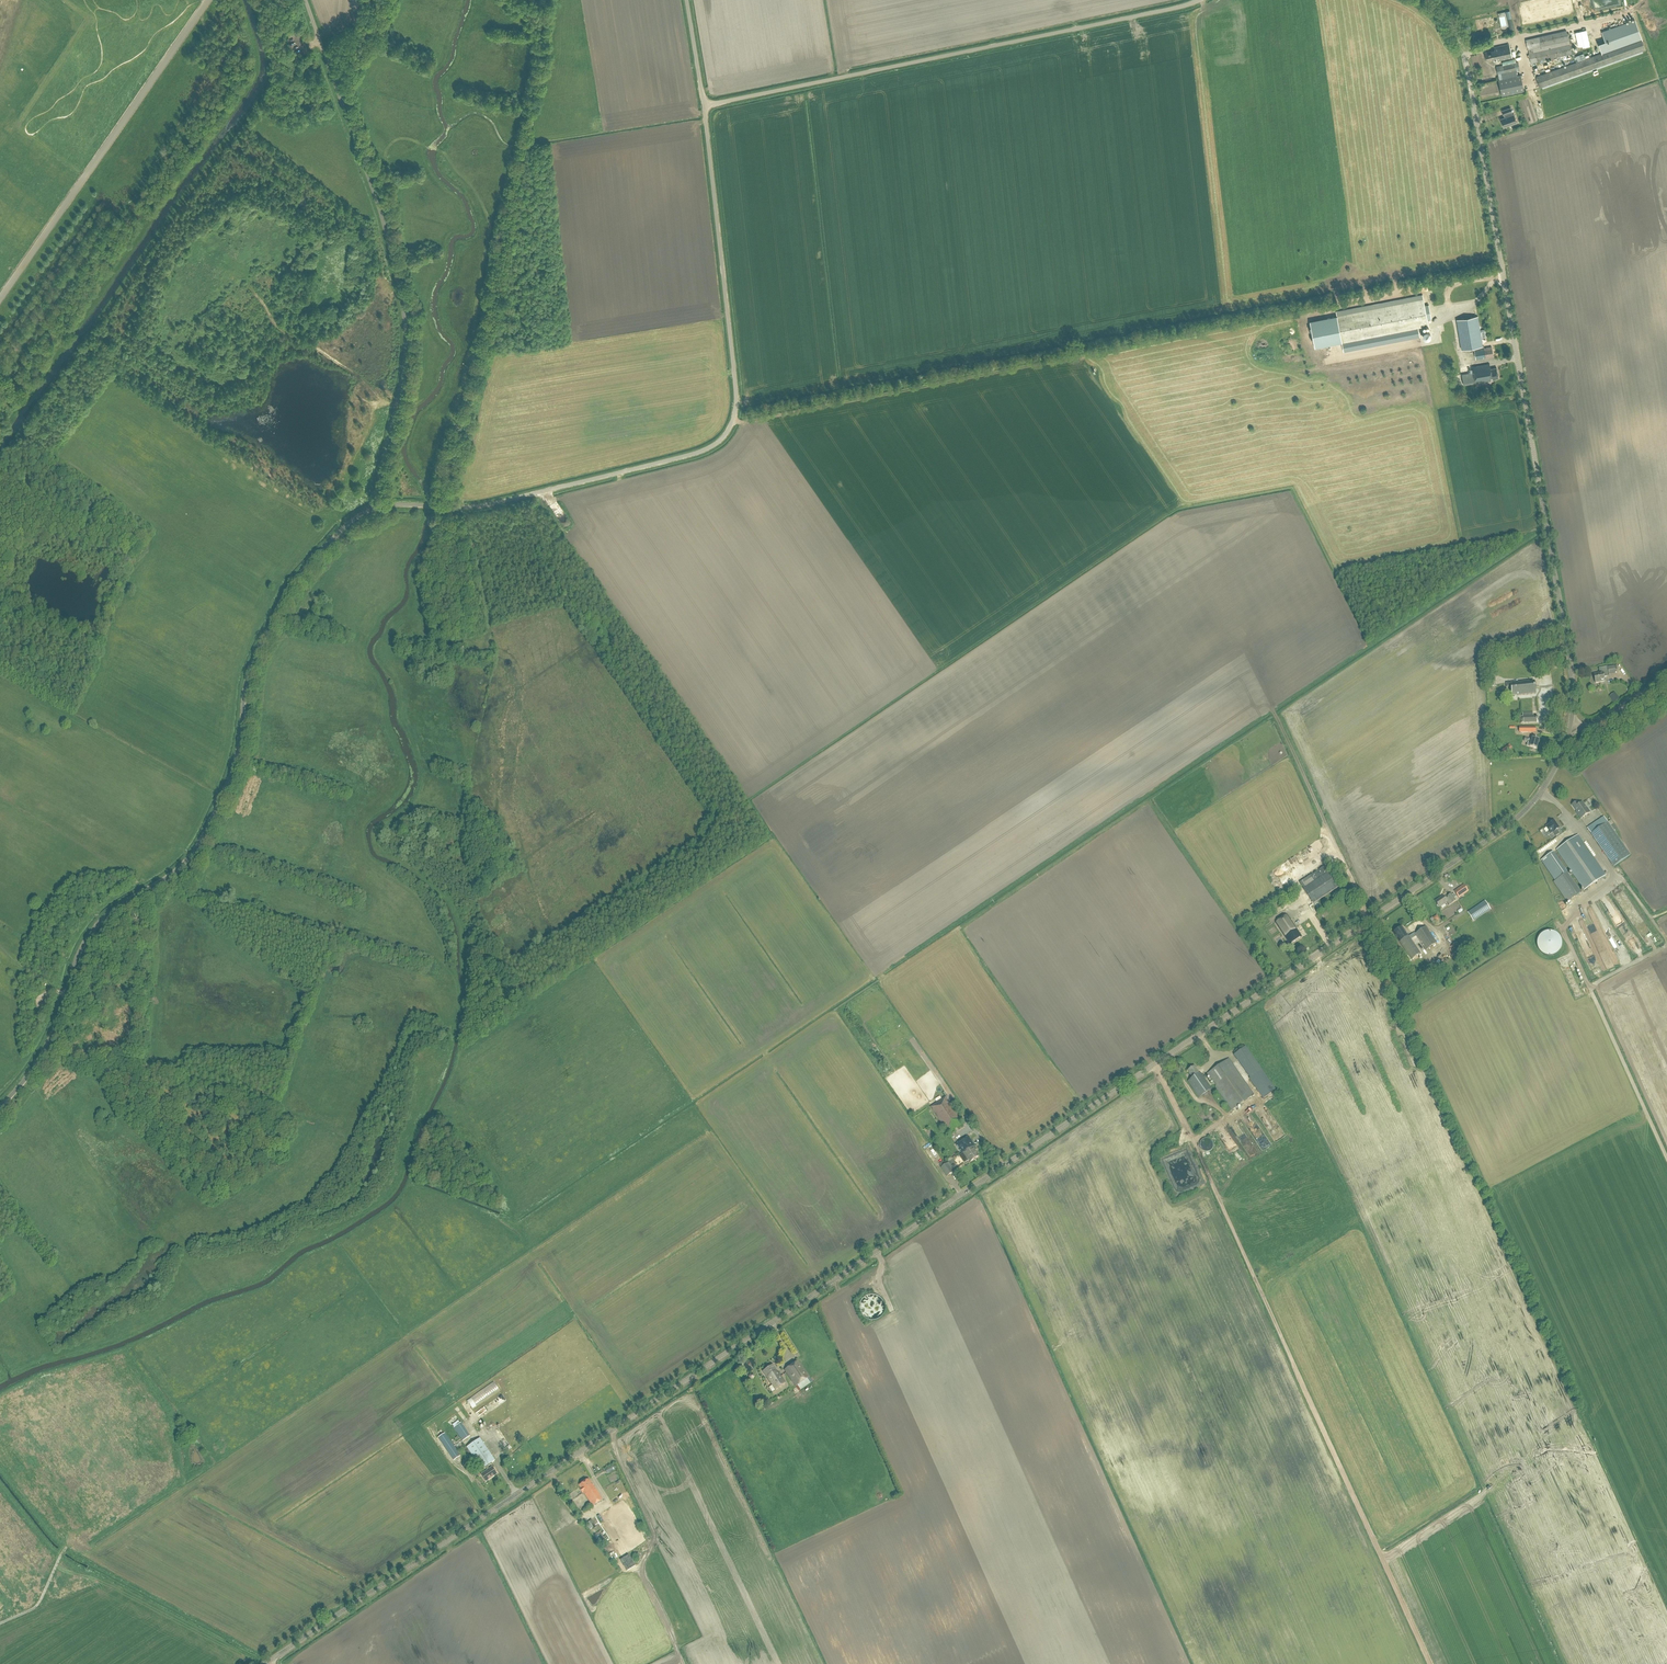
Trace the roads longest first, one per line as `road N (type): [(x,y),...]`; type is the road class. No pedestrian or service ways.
road 1 (tertiary): [(266,1663),(1517,820),(1555,773),(1571,725)]
road 2 (tertiary): [(1571,725),(1569,653),(1467,65),(1452,23),(1430,0)]
road 3 (unclassified): [(0,1106),(47,1045),(93,930),(197,847),(235,767),(252,664),(287,593),(352,519),(373,507)]
road 4 (track): [(734,419),(1426,288)]
road 5 (unclassified): [(373,507),(482,506),(693,453),(728,431),(736,390),(705,106)]
road 6 (track): [(1153,1067),(1430,1663)]
road 7 (unclassified): [(373,507),(403,372),(403,303),(380,210),(305,0)]
road 8 (unclassified): [(705,106),(1200,0)]
road 9 (track): [(1256,1284),(1422,1178)]
road 10 (track): [(1592,994),(1666,1158)]
road 11 (track): [(612,1515),(684,1663)]
road 12 (track): [(1380,1555),(1485,1492)]

